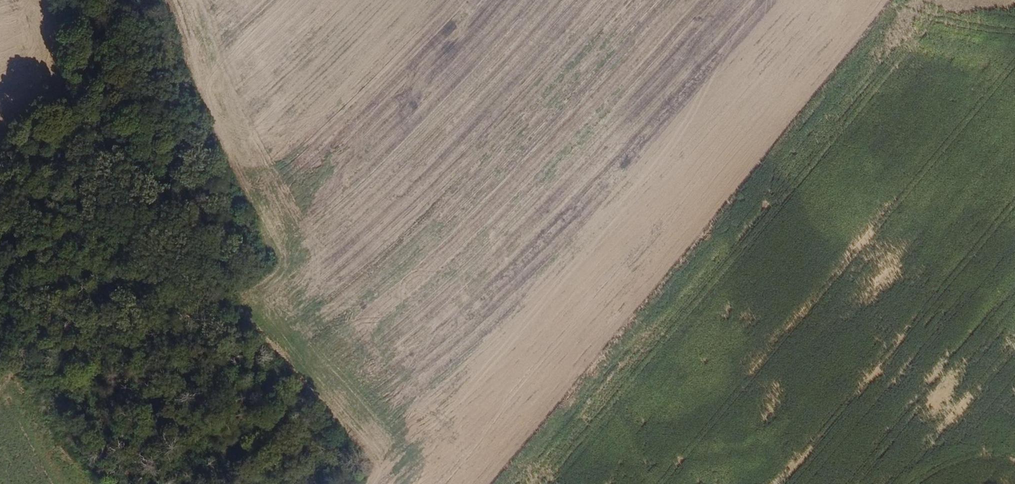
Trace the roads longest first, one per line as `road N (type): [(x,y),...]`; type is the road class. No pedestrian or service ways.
road 1 (track): [(475,0),(387,155),(263,279),(0,367)]

